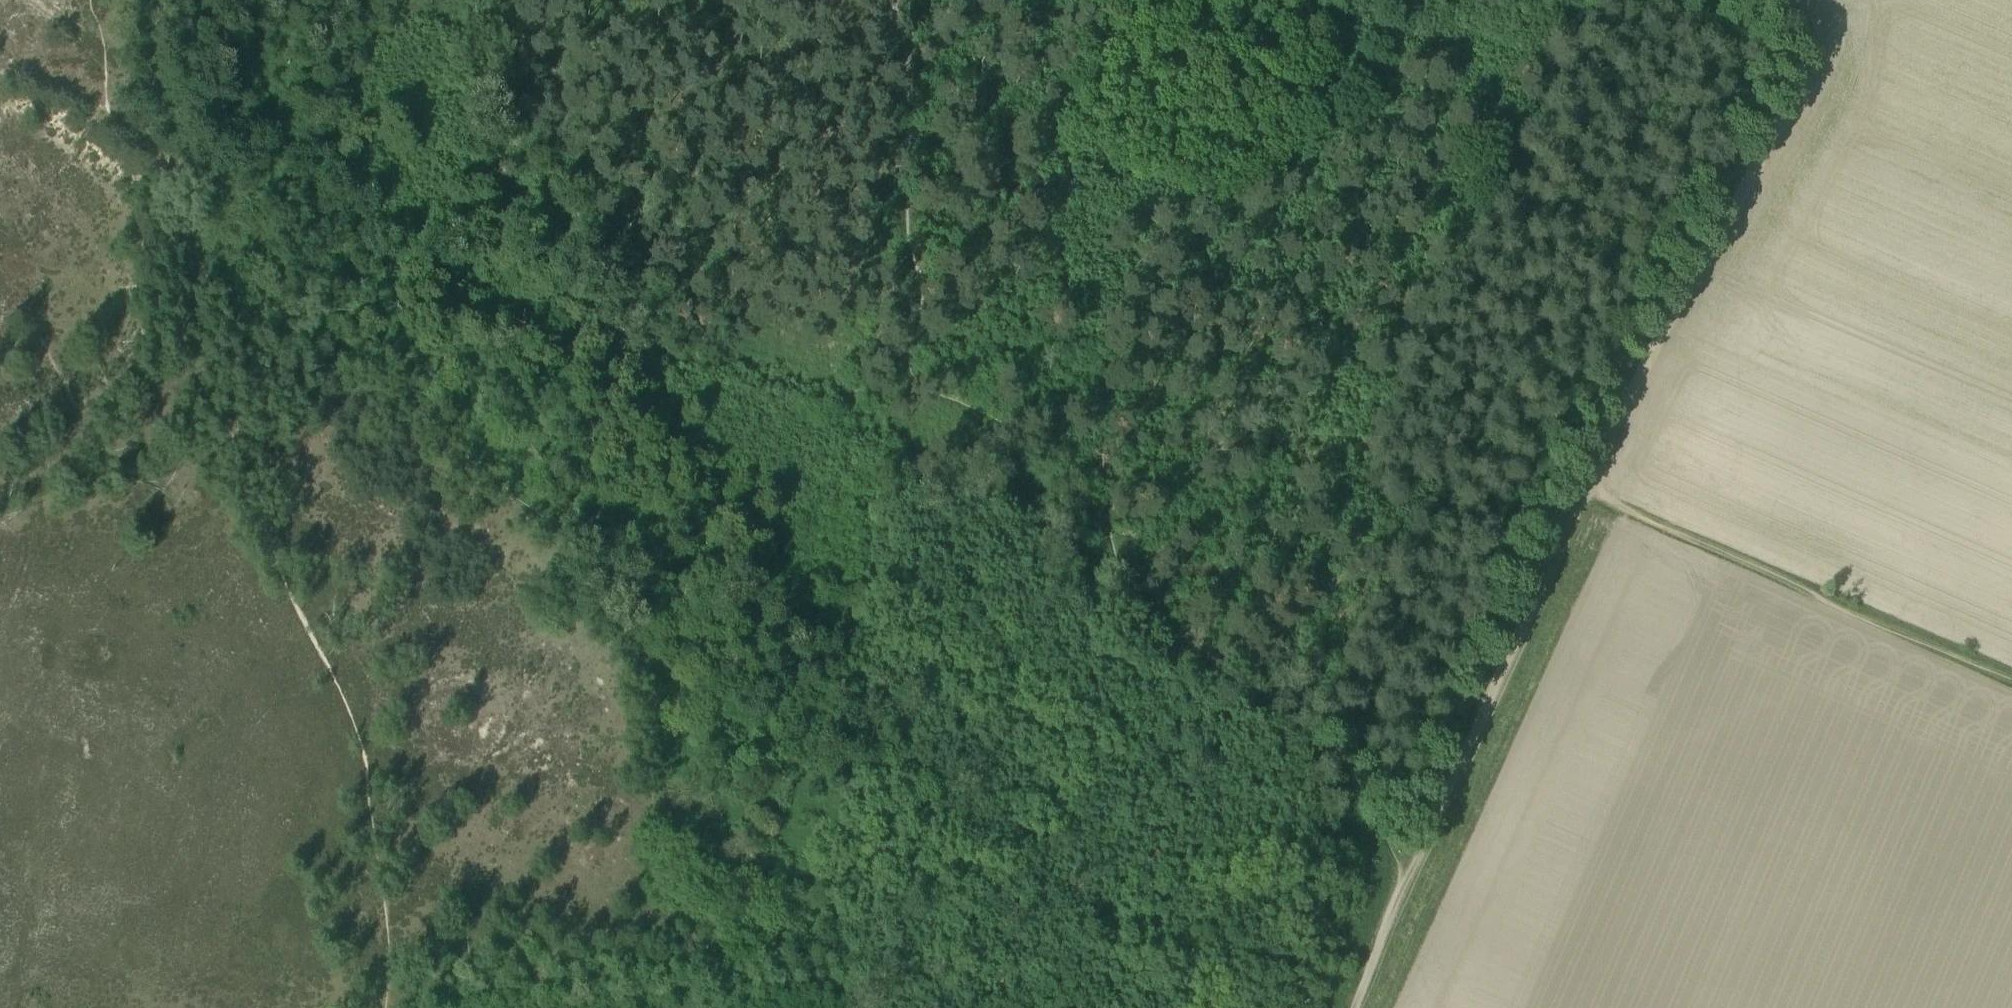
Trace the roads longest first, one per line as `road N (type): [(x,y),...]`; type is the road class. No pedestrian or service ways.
road 1 (track): [(1763,0),(1812,26),(1818,74),(1578,482),(1403,862)]
road 2 (track): [(2011,674),(1578,482)]
road 3 (track): [(1403,862),(1339,1007)]

